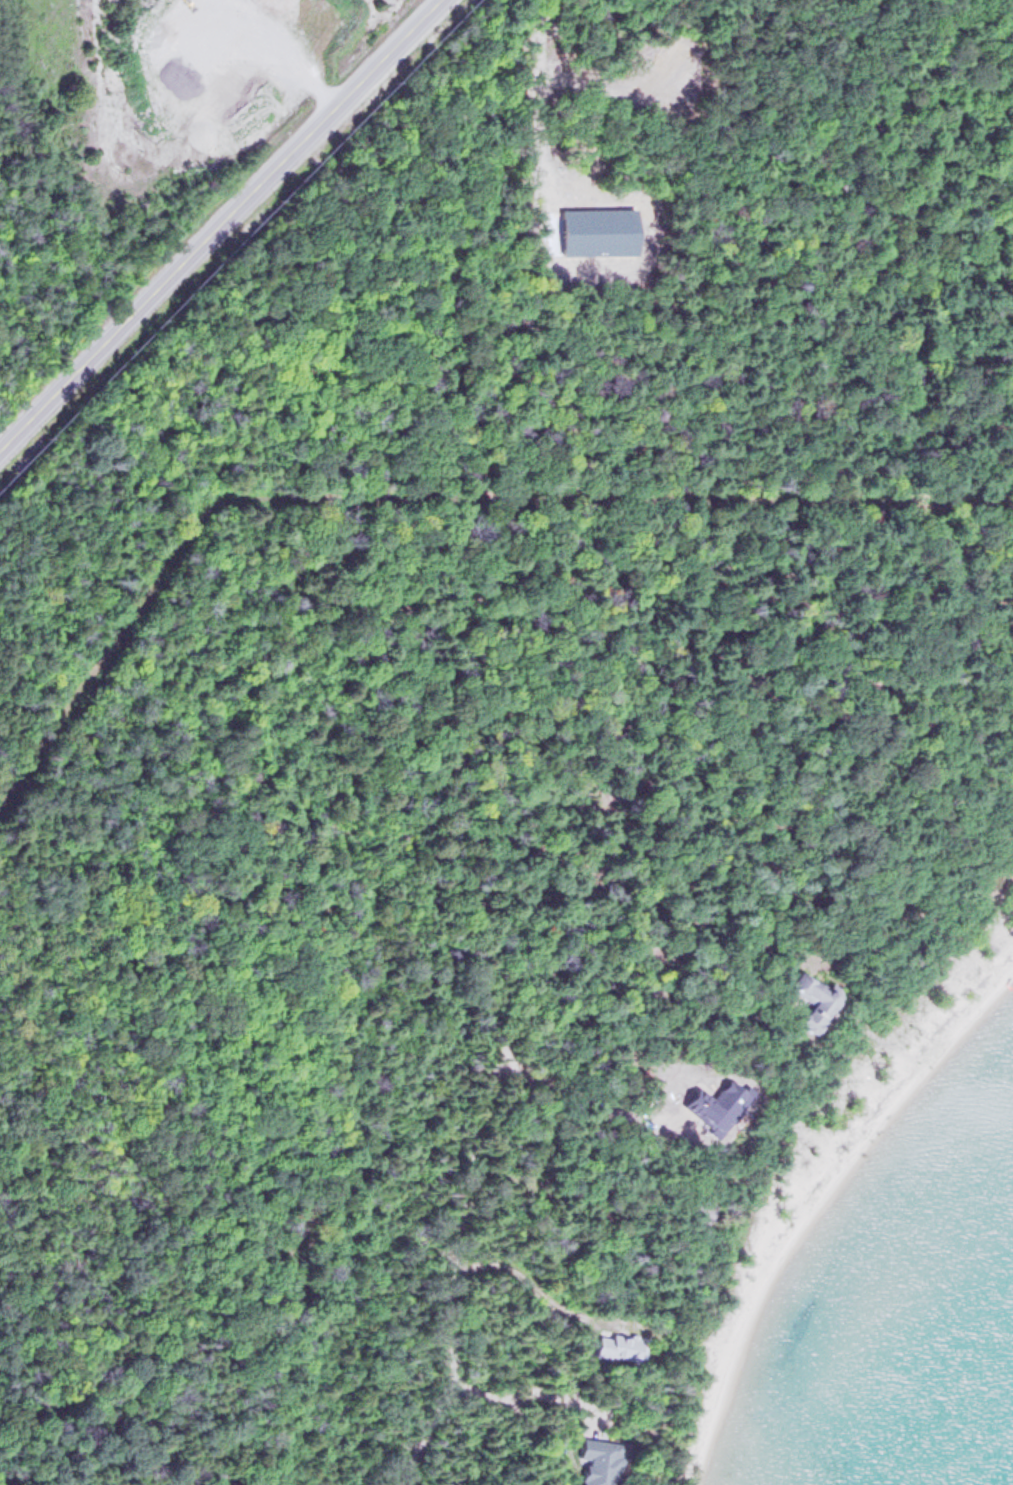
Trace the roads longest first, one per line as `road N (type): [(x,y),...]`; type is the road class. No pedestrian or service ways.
road 1 (secondary): [(0,445),(440,0)]
road 2 (residential): [(401,1484),(450,1383),(452,1276),(482,1101),(503,1068),(510,1013)]

